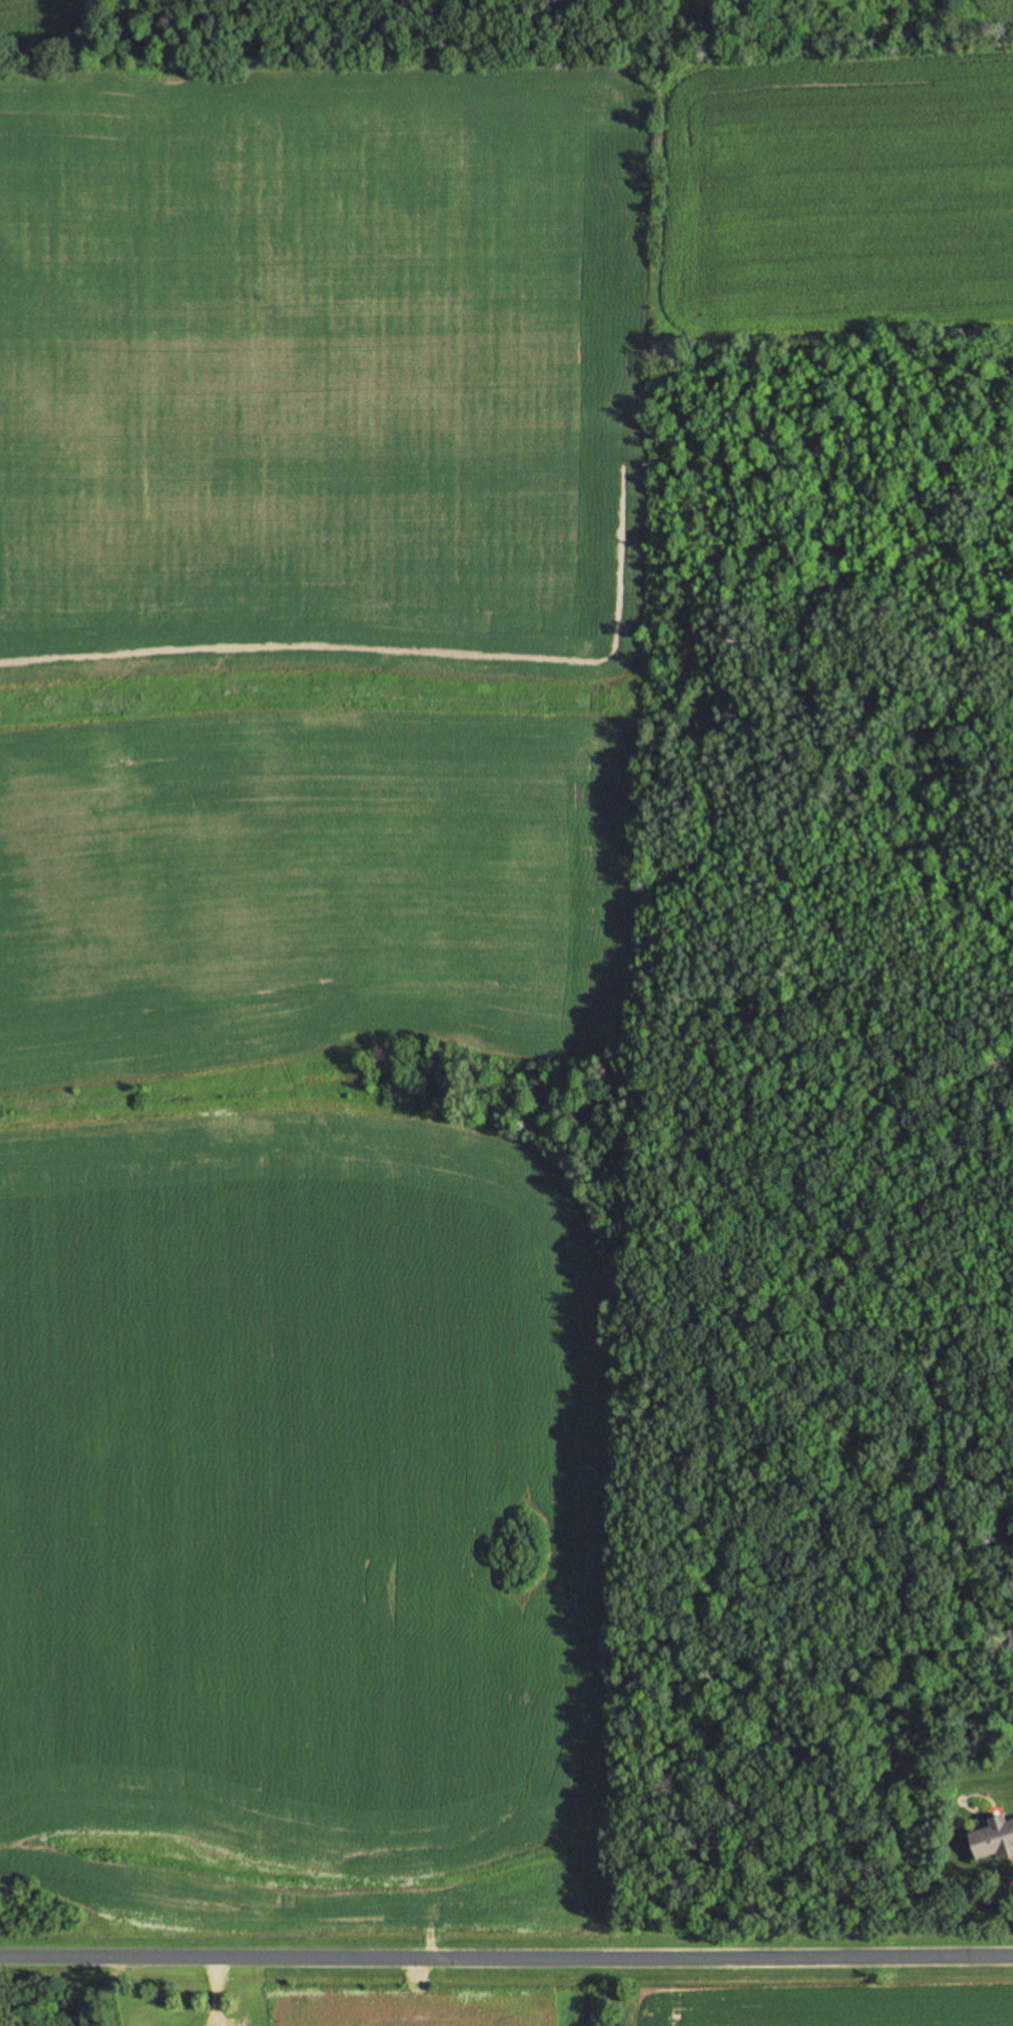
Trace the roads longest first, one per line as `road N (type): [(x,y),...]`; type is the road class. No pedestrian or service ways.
road 1 (residential): [(0,1977),(1012,1970)]

